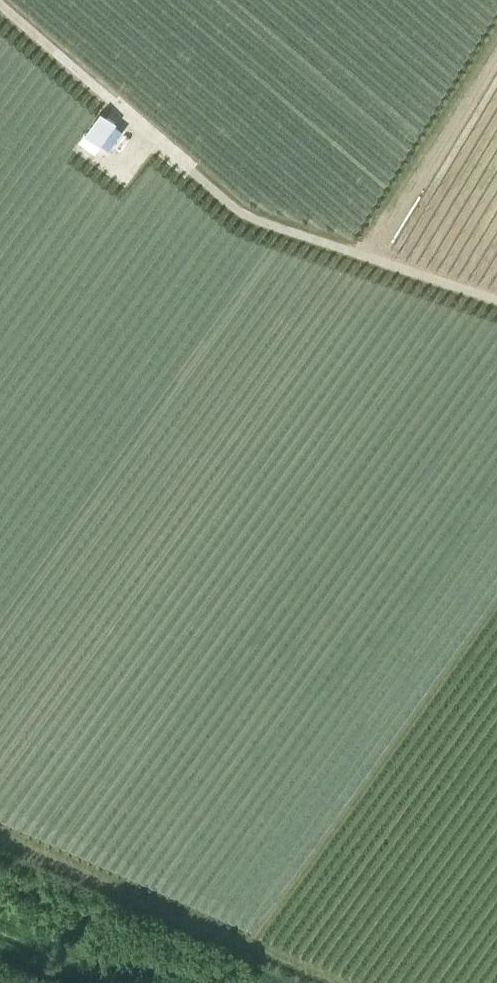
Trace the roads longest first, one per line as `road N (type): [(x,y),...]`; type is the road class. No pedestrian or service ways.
road 1 (track): [(0,2),(246,214),(496,299)]

